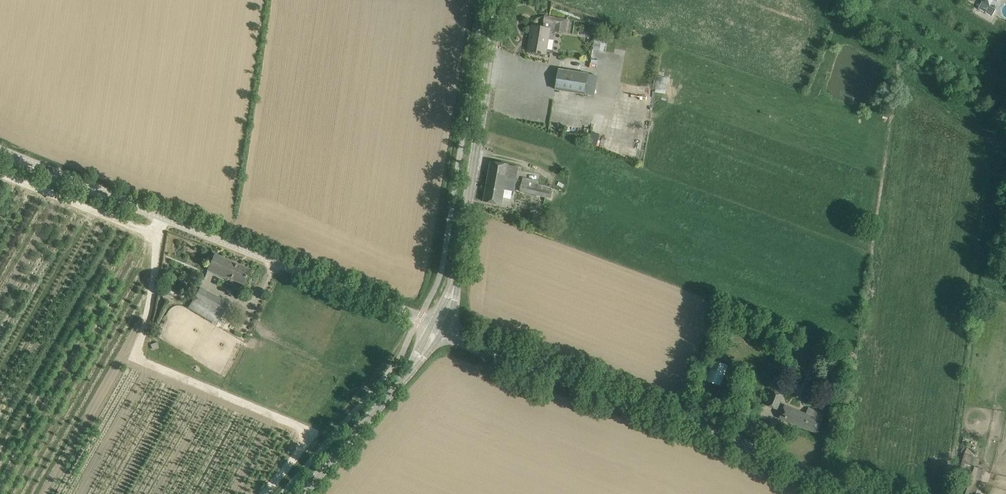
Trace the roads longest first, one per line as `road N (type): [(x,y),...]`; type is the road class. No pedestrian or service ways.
road 1 (unclassified): [(439,328),(0,144)]
road 2 (unclassified): [(866,493),(439,328)]
road 3 (tertiary): [(439,328),(451,306),(501,0)]
road 4 (tertiary): [(301,493),(439,328)]

